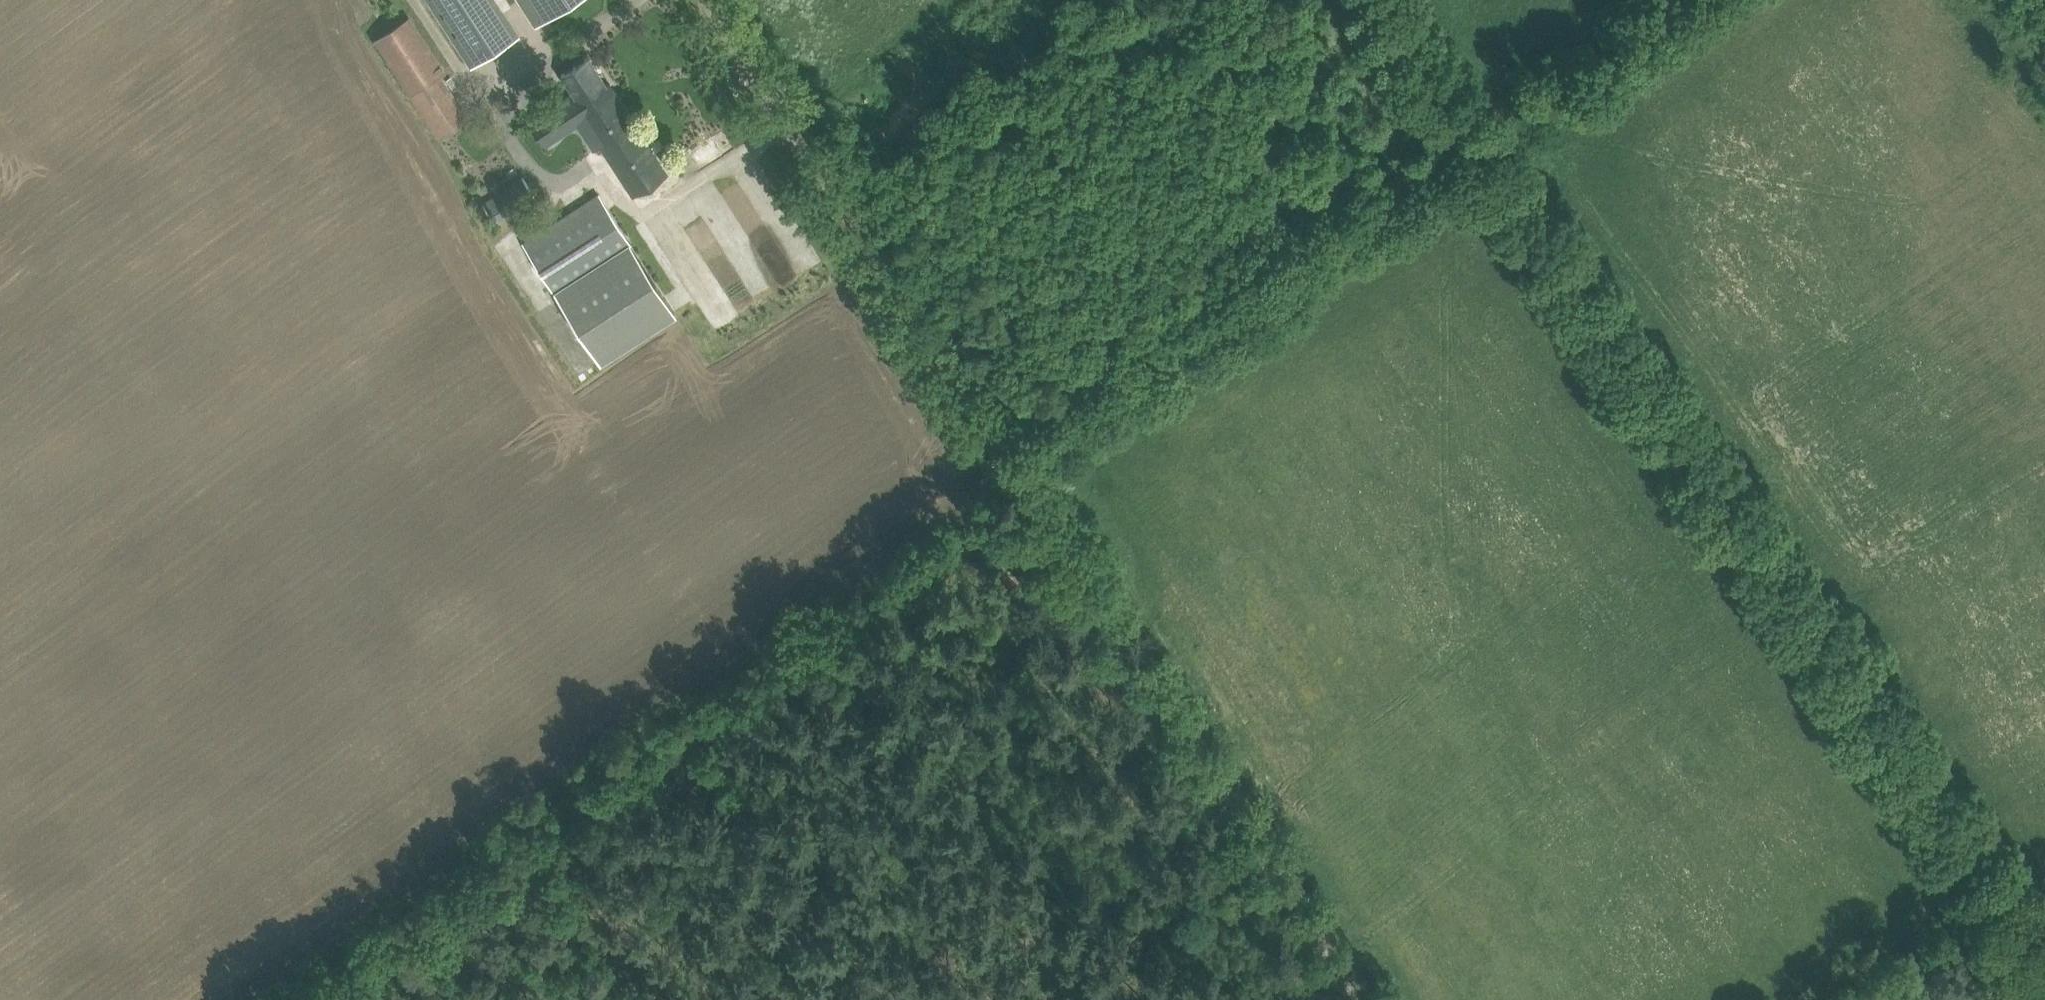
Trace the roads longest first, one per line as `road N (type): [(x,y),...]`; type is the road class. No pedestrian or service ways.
road 1 (track): [(257,999),(1000,469)]
road 2 (unclassified): [(1000,469),(689,0)]

